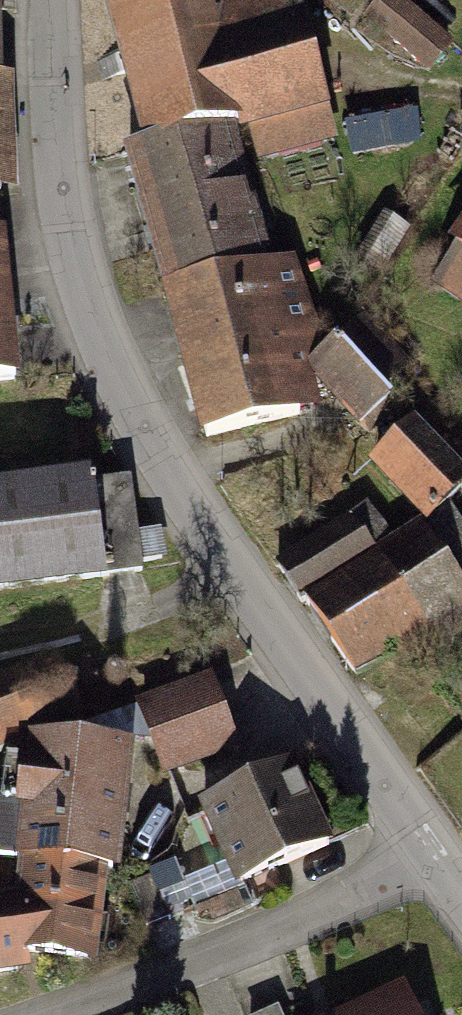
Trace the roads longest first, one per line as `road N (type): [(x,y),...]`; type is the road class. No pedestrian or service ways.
road 1 (residential): [(57,0),(59,81),(105,327),(432,857)]
road 2 (residential): [(75,1014),(241,956),(432,857)]

